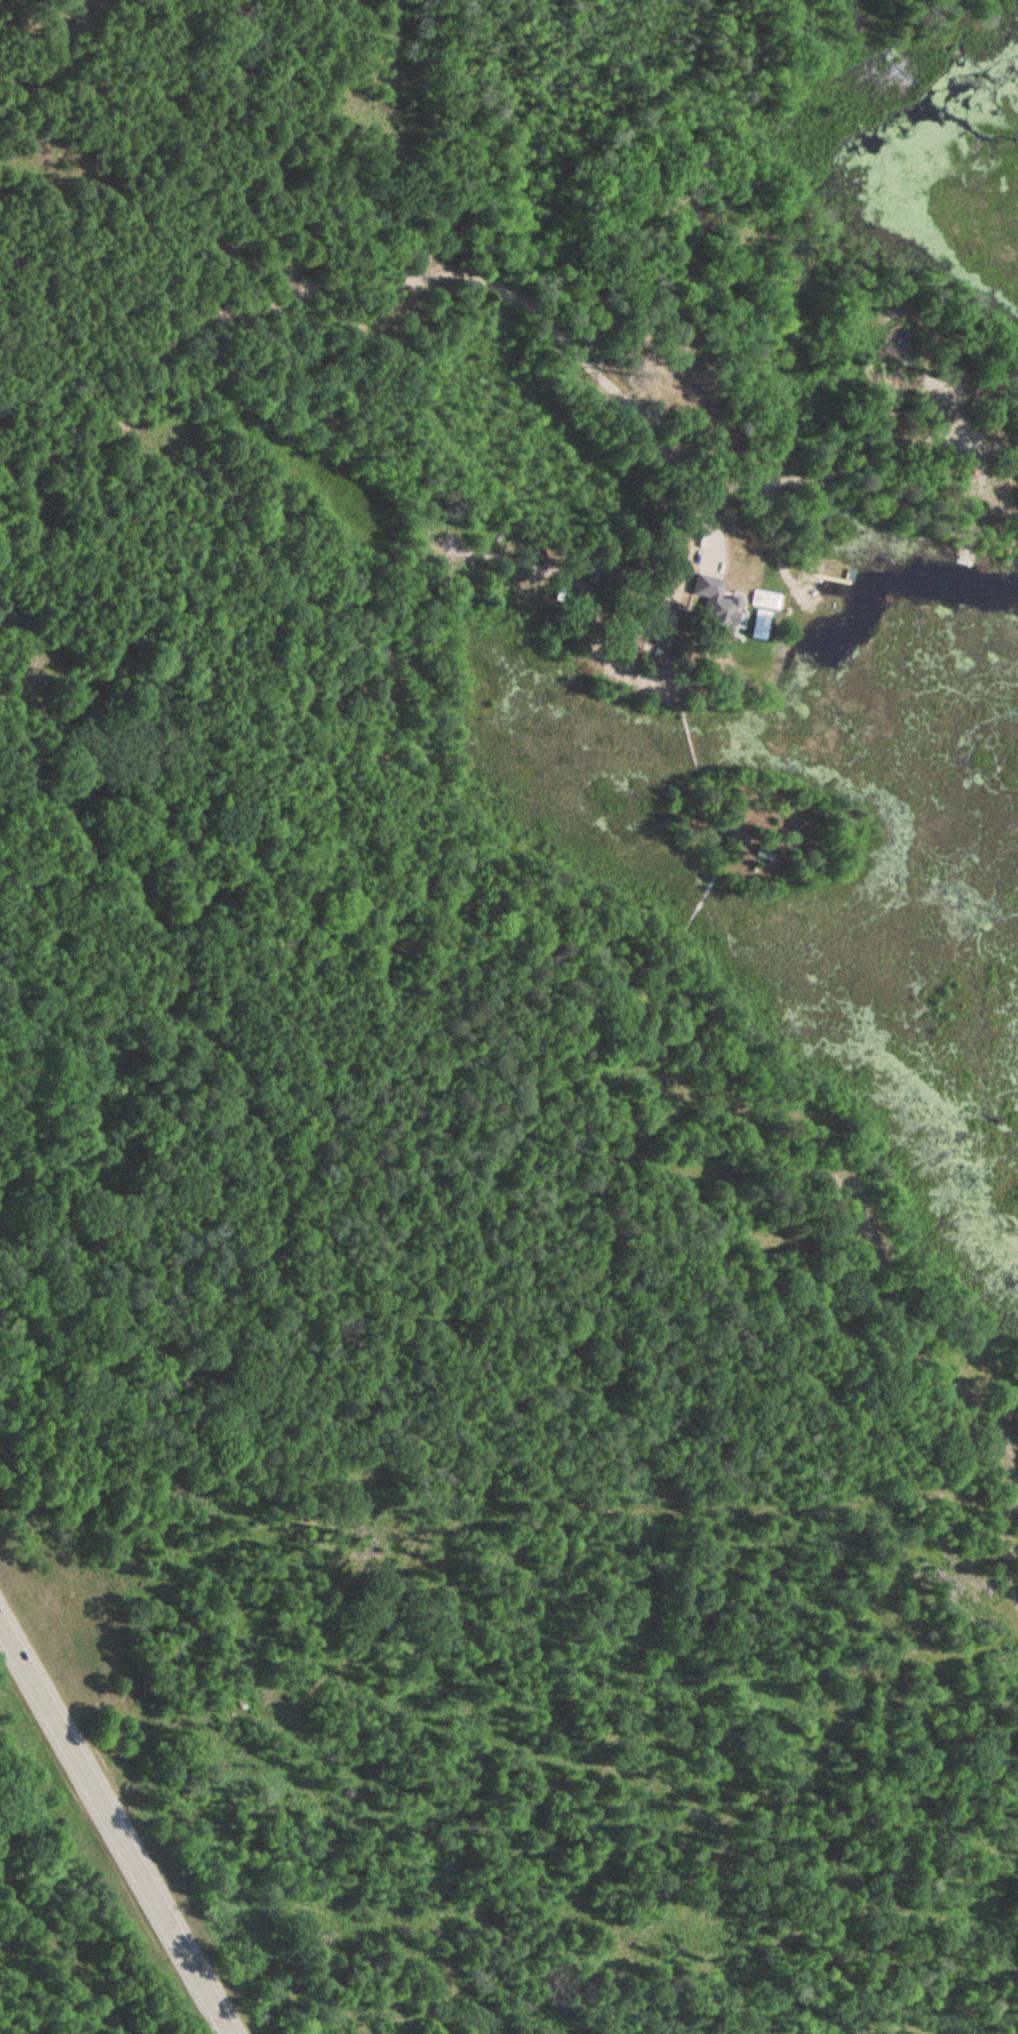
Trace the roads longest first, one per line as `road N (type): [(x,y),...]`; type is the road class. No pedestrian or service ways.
road 1 (primary): [(233,2033),(0,1616)]

